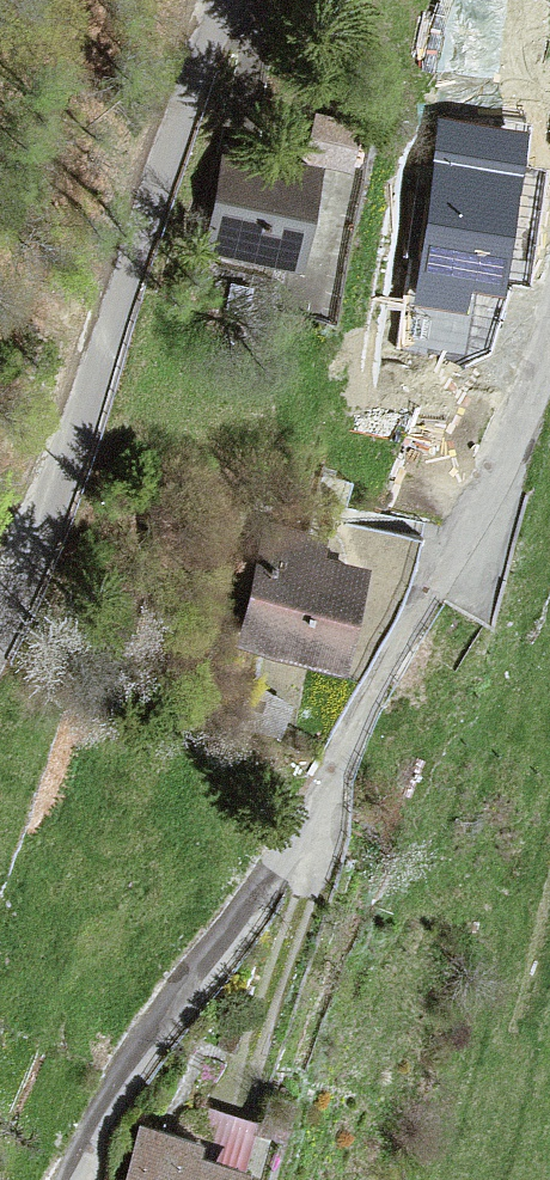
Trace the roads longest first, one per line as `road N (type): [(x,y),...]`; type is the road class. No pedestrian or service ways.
road 1 (residential): [(549,319),(526,396),(447,564),(269,876),(118,1093),(76,1179)]
road 2 (unclassified): [(226,0),(23,565),(0,608)]
road 3 (track): [(311,803),(318,846),(239,1086)]

